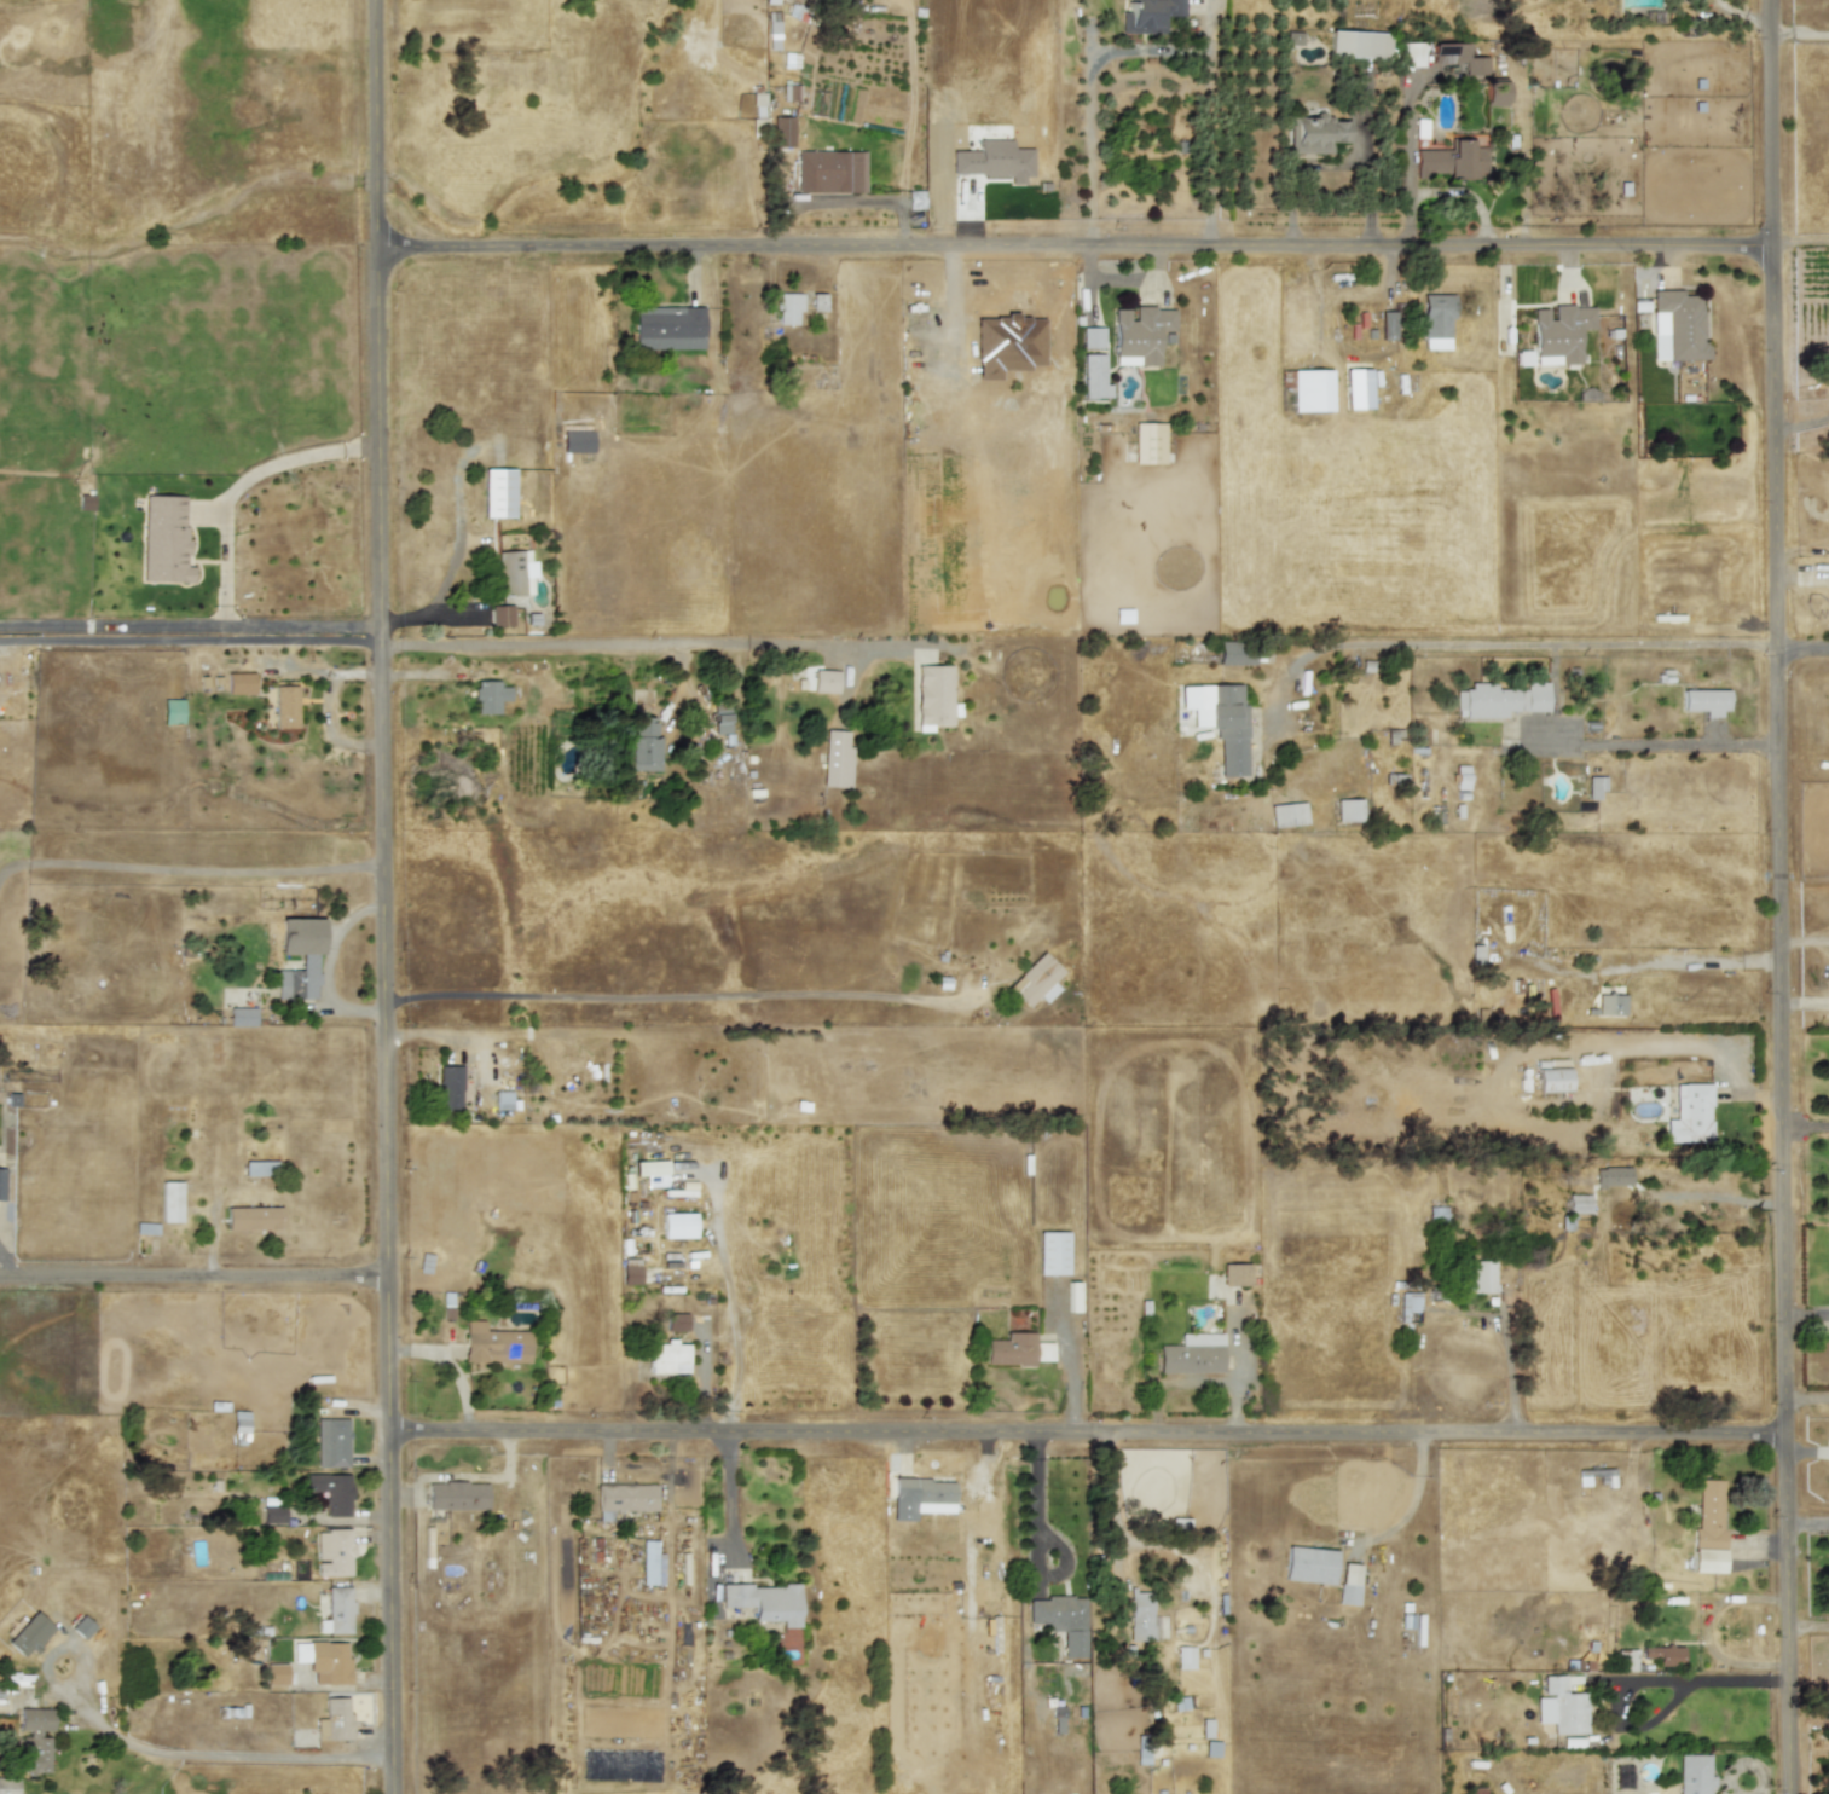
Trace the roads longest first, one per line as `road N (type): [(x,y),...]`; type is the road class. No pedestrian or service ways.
road 1 (residential): [(1793,1793),(1778,516),(1763,0)]
road 2 (residential): [(398,1793),(382,0)]
road 3 (residential): [(394,1433),(1788,1434)]
road 4 (residential): [(383,255),(1767,244)]
road 5 (residential): [(393,1284),(0,1283)]

